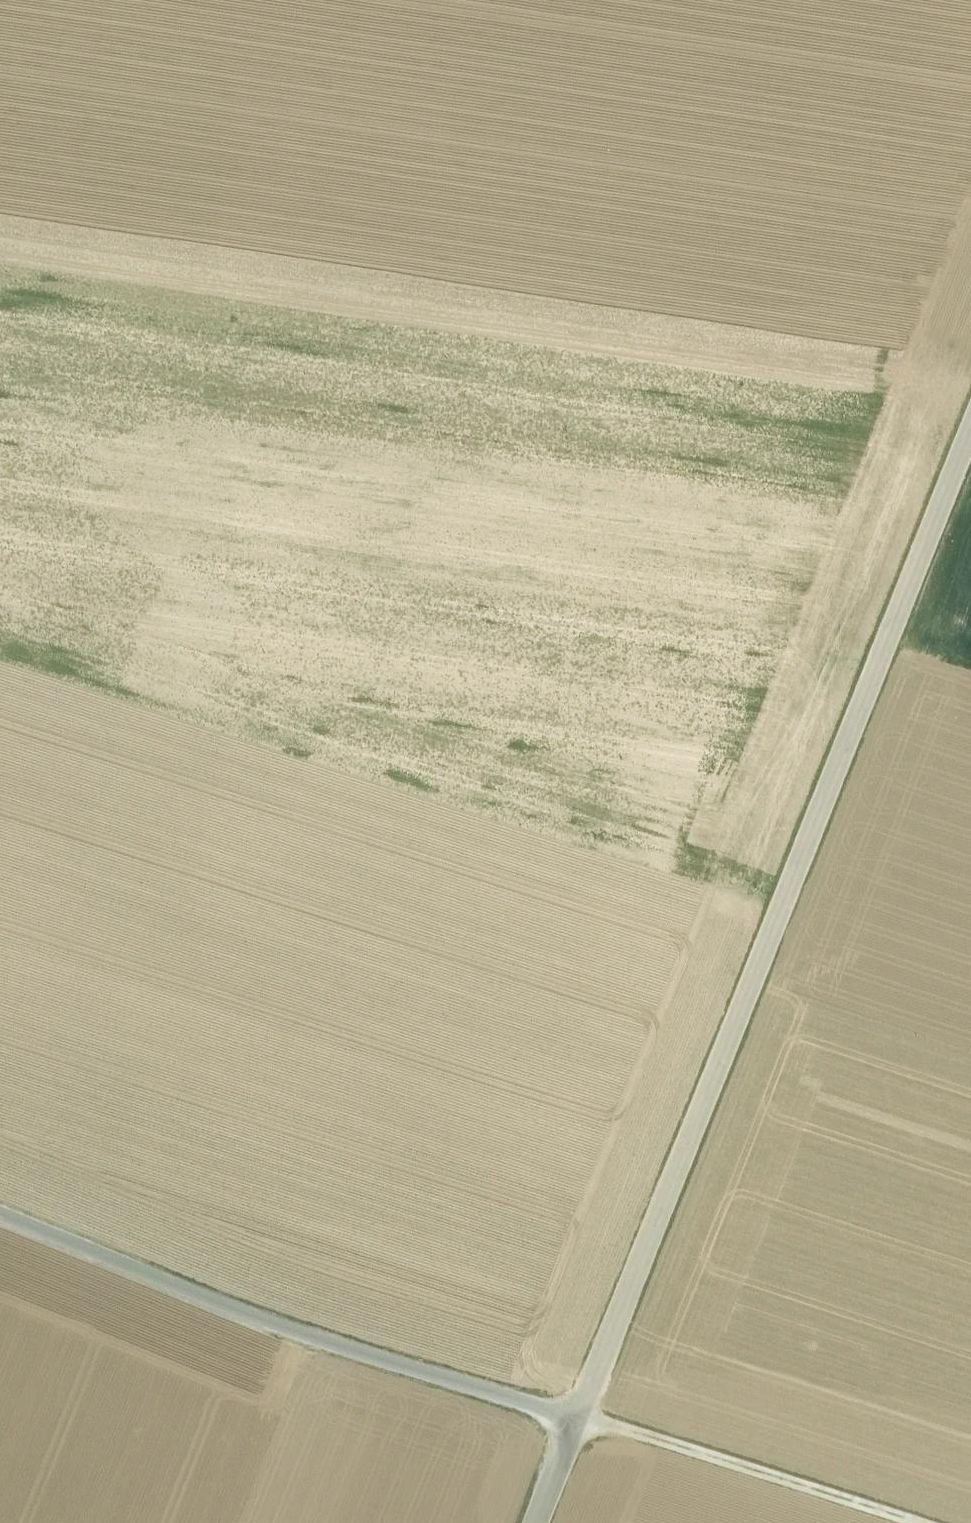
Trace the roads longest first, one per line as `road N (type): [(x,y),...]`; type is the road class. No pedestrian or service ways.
road 1 (unclassified): [(970,425),(540,1522)]
road 2 (track): [(912,1522),(243,1315),(0,1214)]

